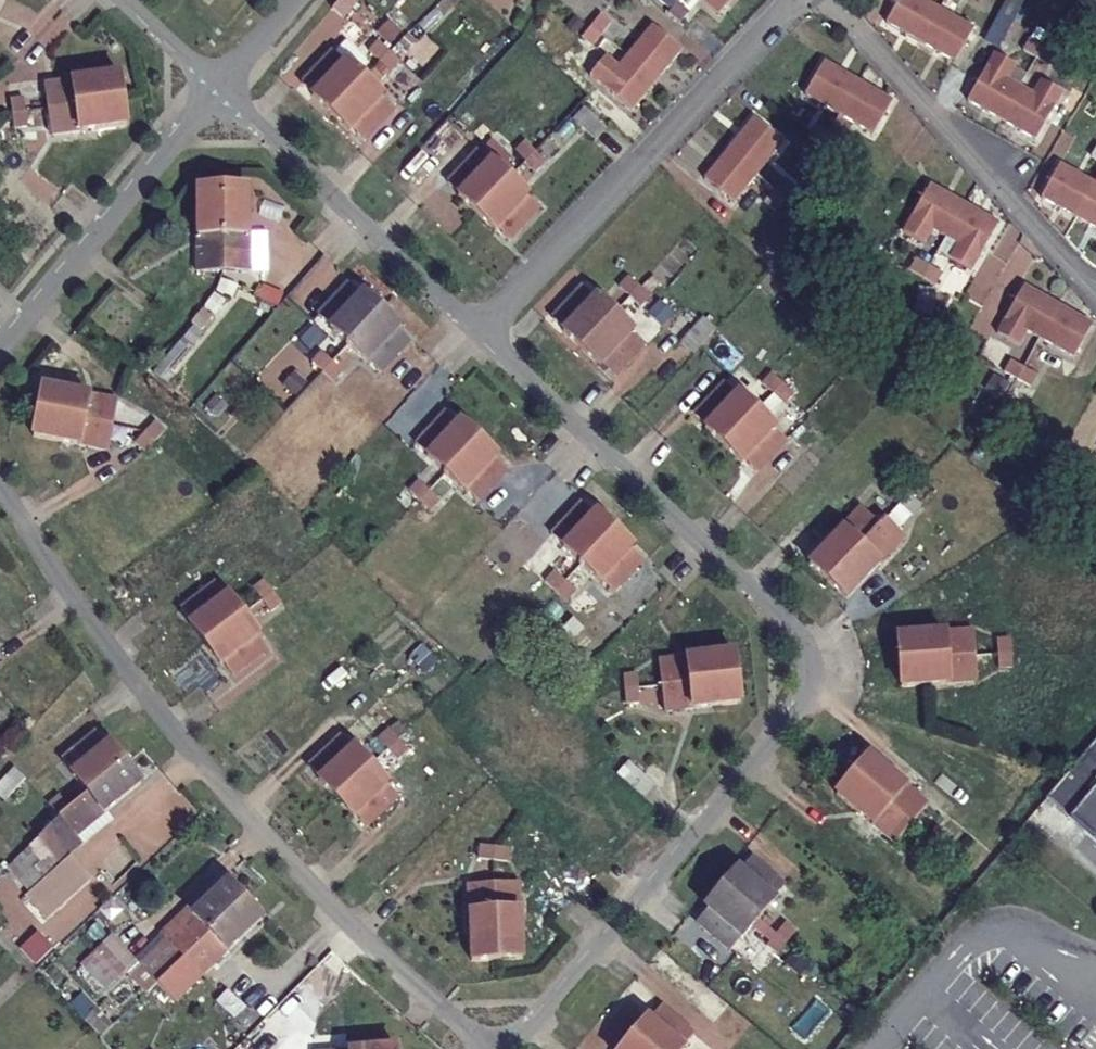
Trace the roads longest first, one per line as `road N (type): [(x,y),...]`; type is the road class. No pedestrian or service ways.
road 1 (residential): [(485,327),(816,669),(496,1048)]
road 2 (residential): [(0,500),(181,760),(472,1048)]
road 3 (residential): [(485,327),(787,0)]
road 4 (residential): [(818,0),(1095,295)]
road 5 (residential): [(219,90),(485,327)]
road 6 (residential): [(219,90),(0,350)]
road 7 (residential): [(122,0),(219,90)]

